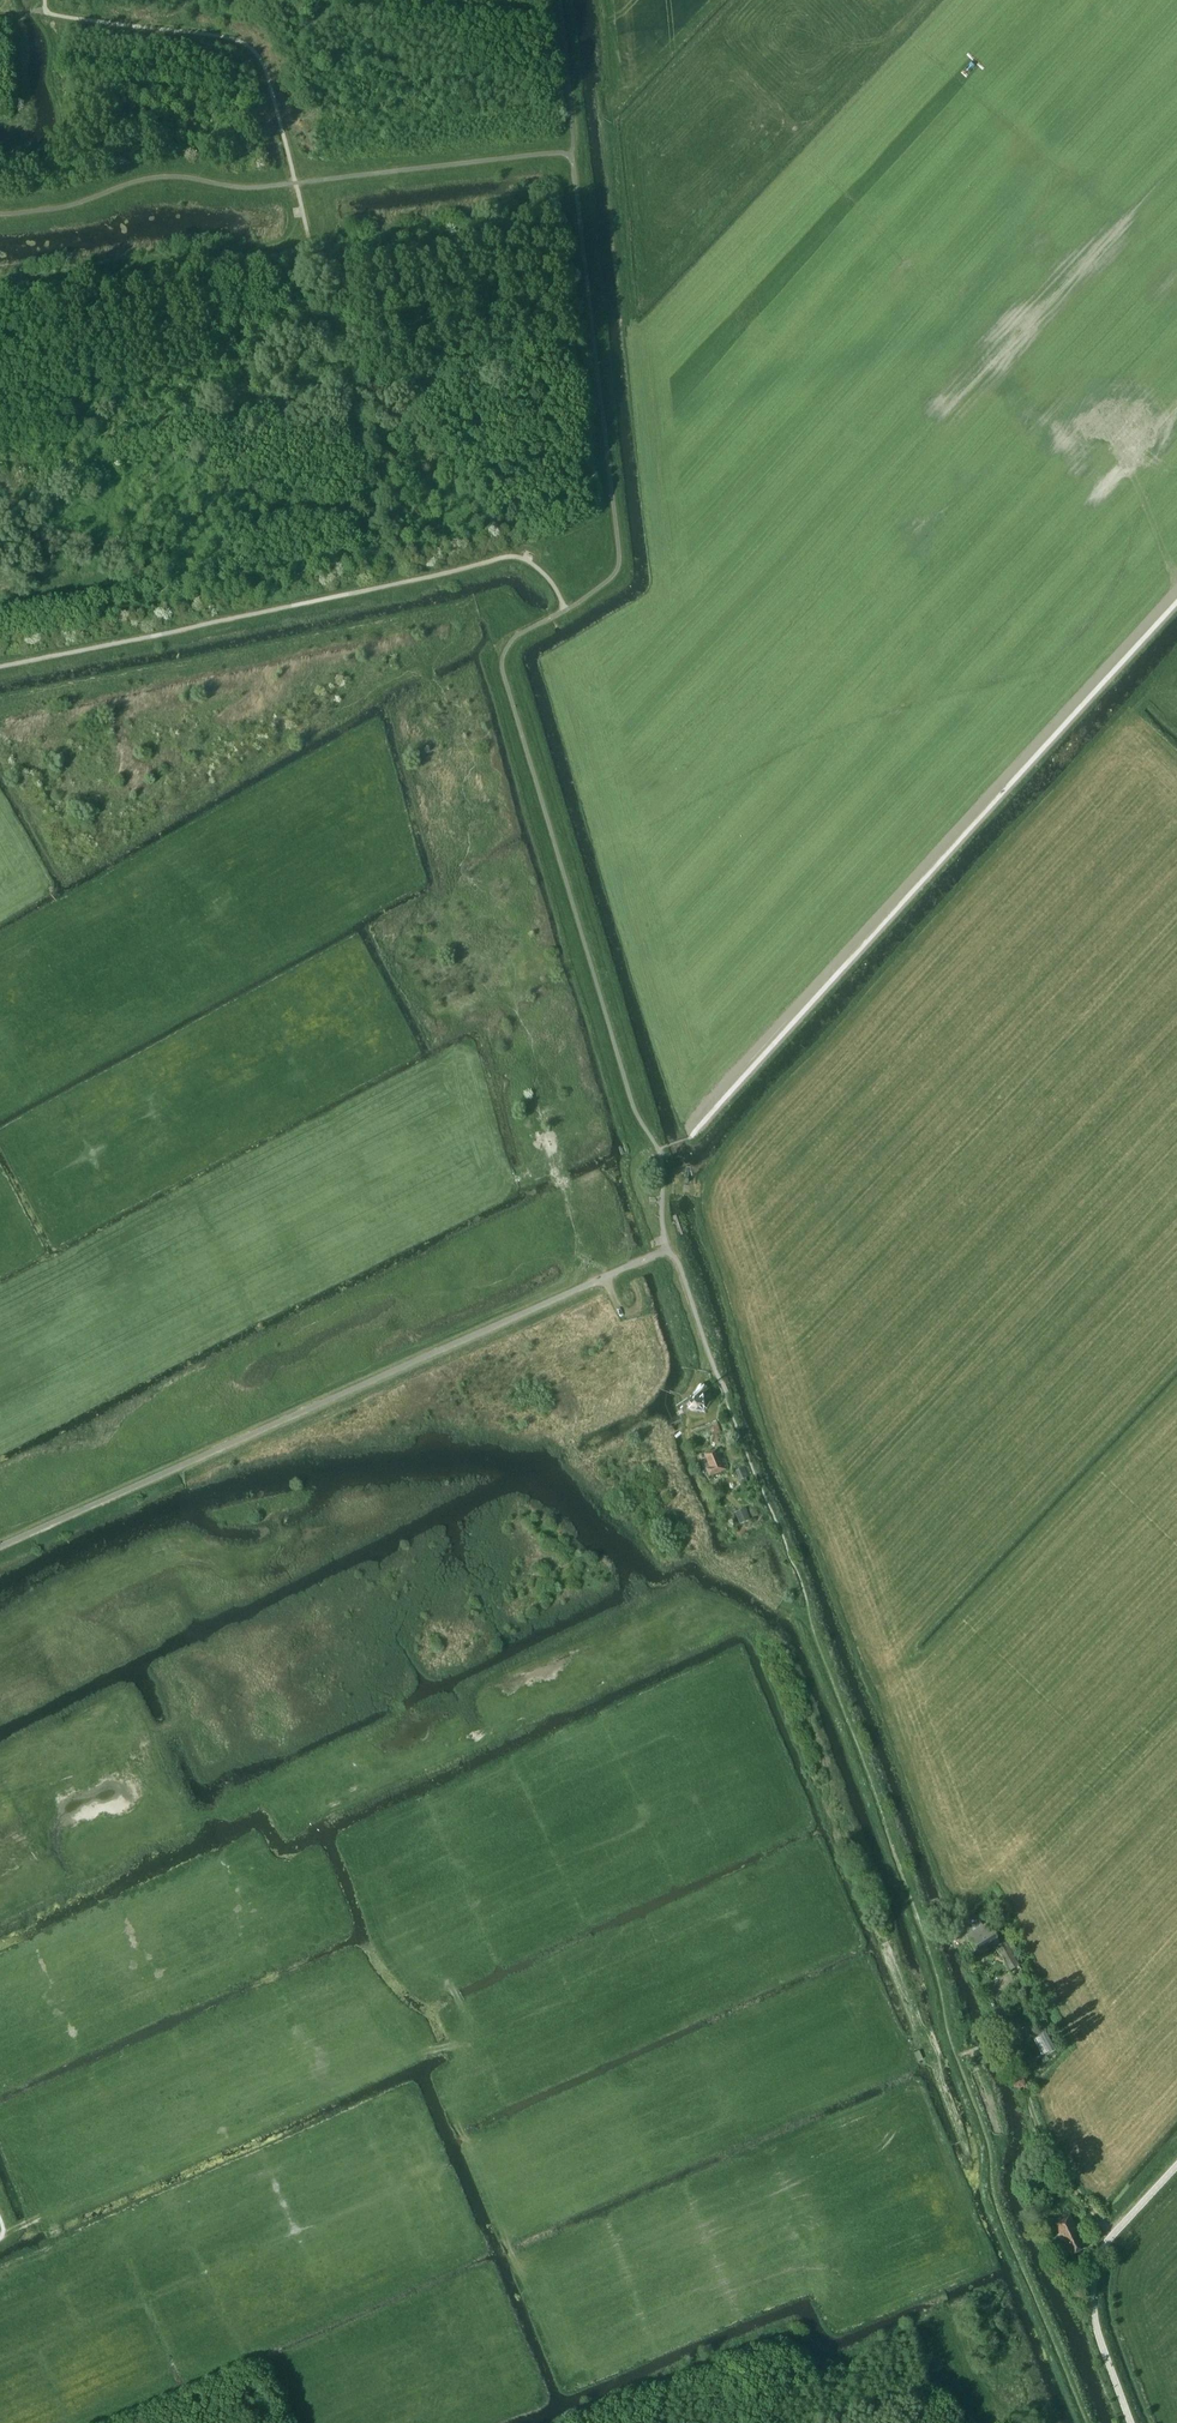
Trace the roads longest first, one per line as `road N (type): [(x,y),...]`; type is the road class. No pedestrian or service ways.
road 1 (track): [(1104,2247),(1108,2229),(1041,2133),(991,1990)]

